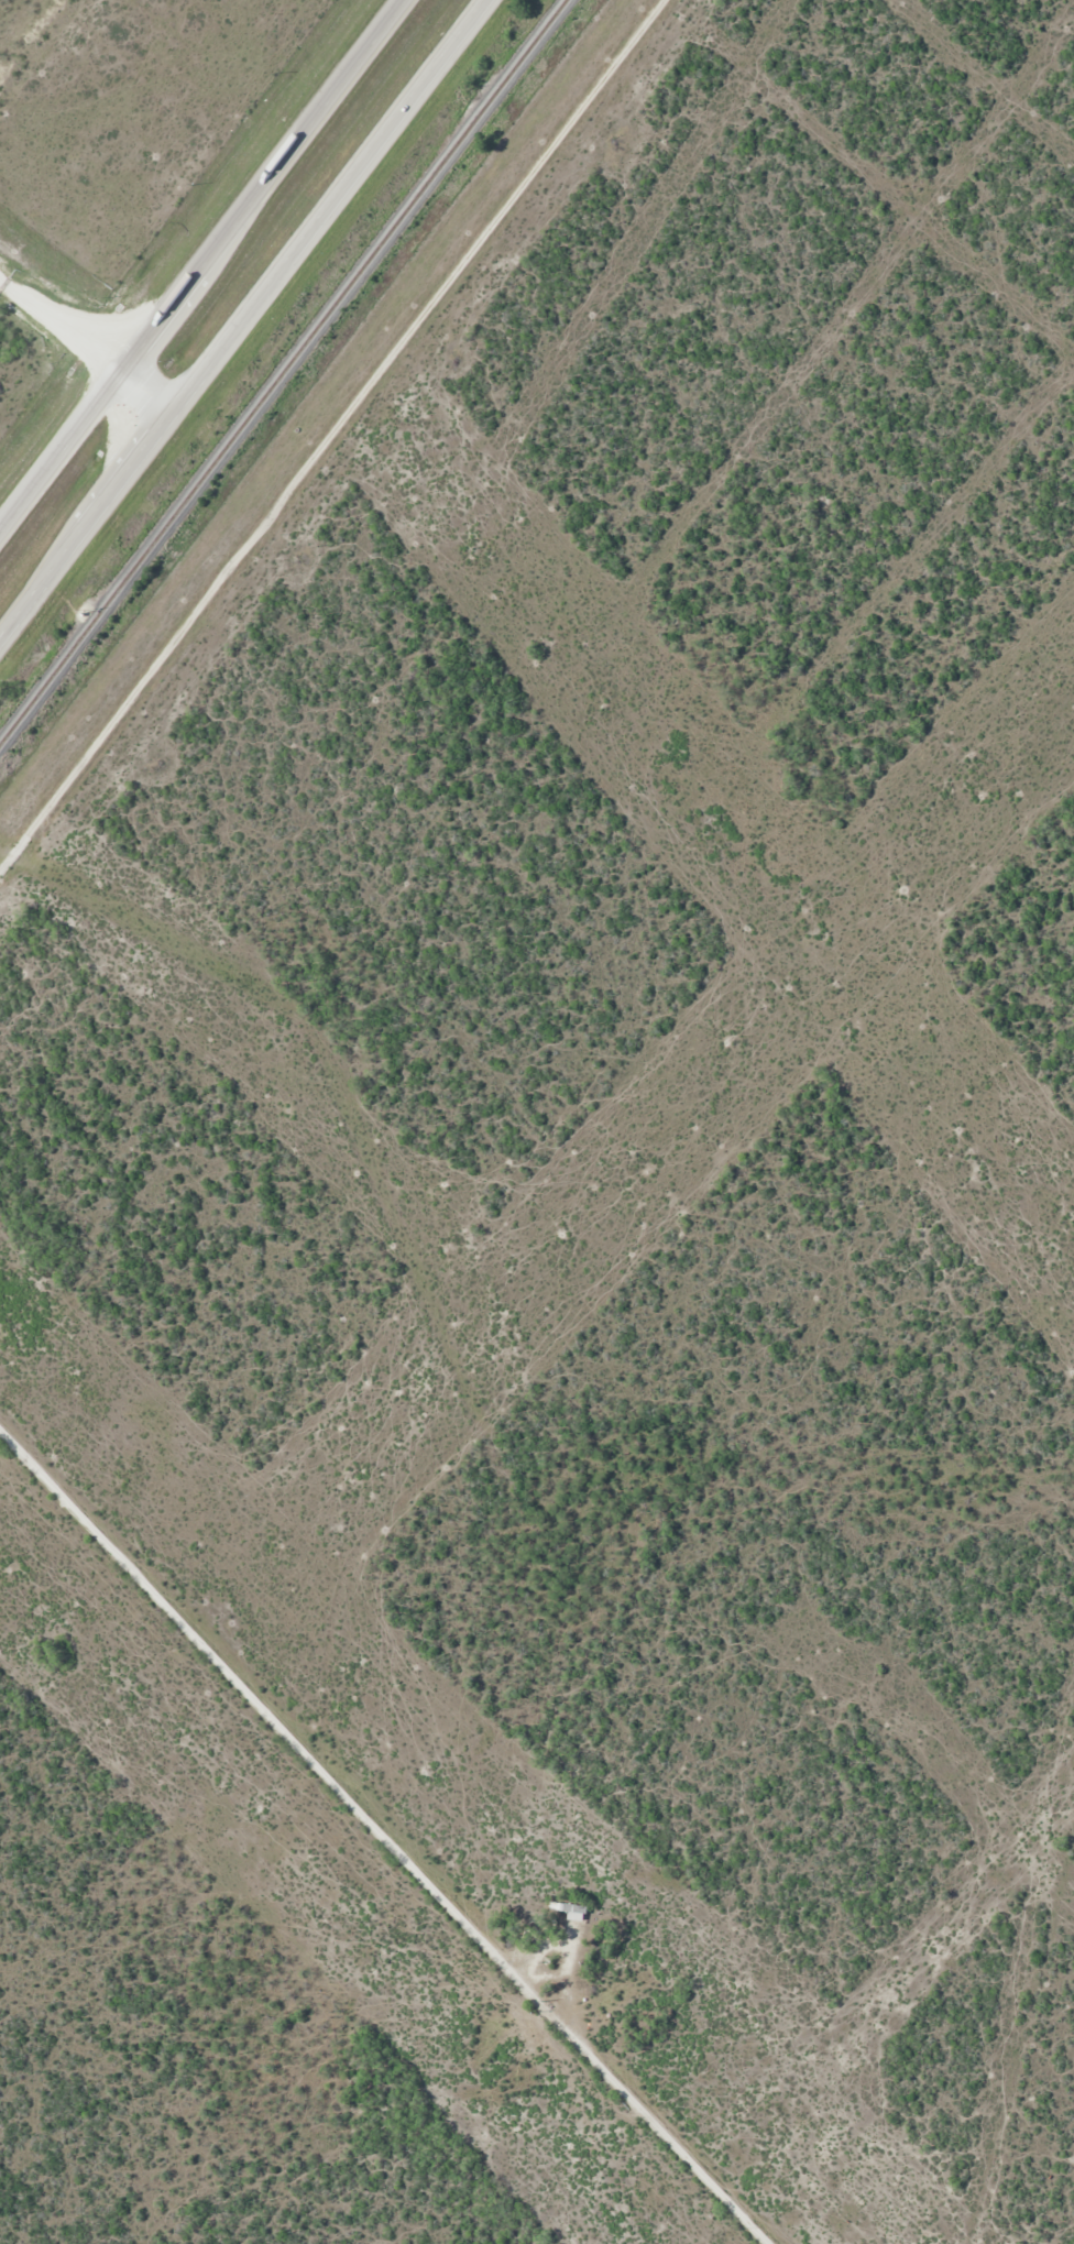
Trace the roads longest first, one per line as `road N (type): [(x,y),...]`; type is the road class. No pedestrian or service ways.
road 1 (trunk): [(0,655),(493,0)]
road 2 (trunk): [(404,0),(0,543)]

